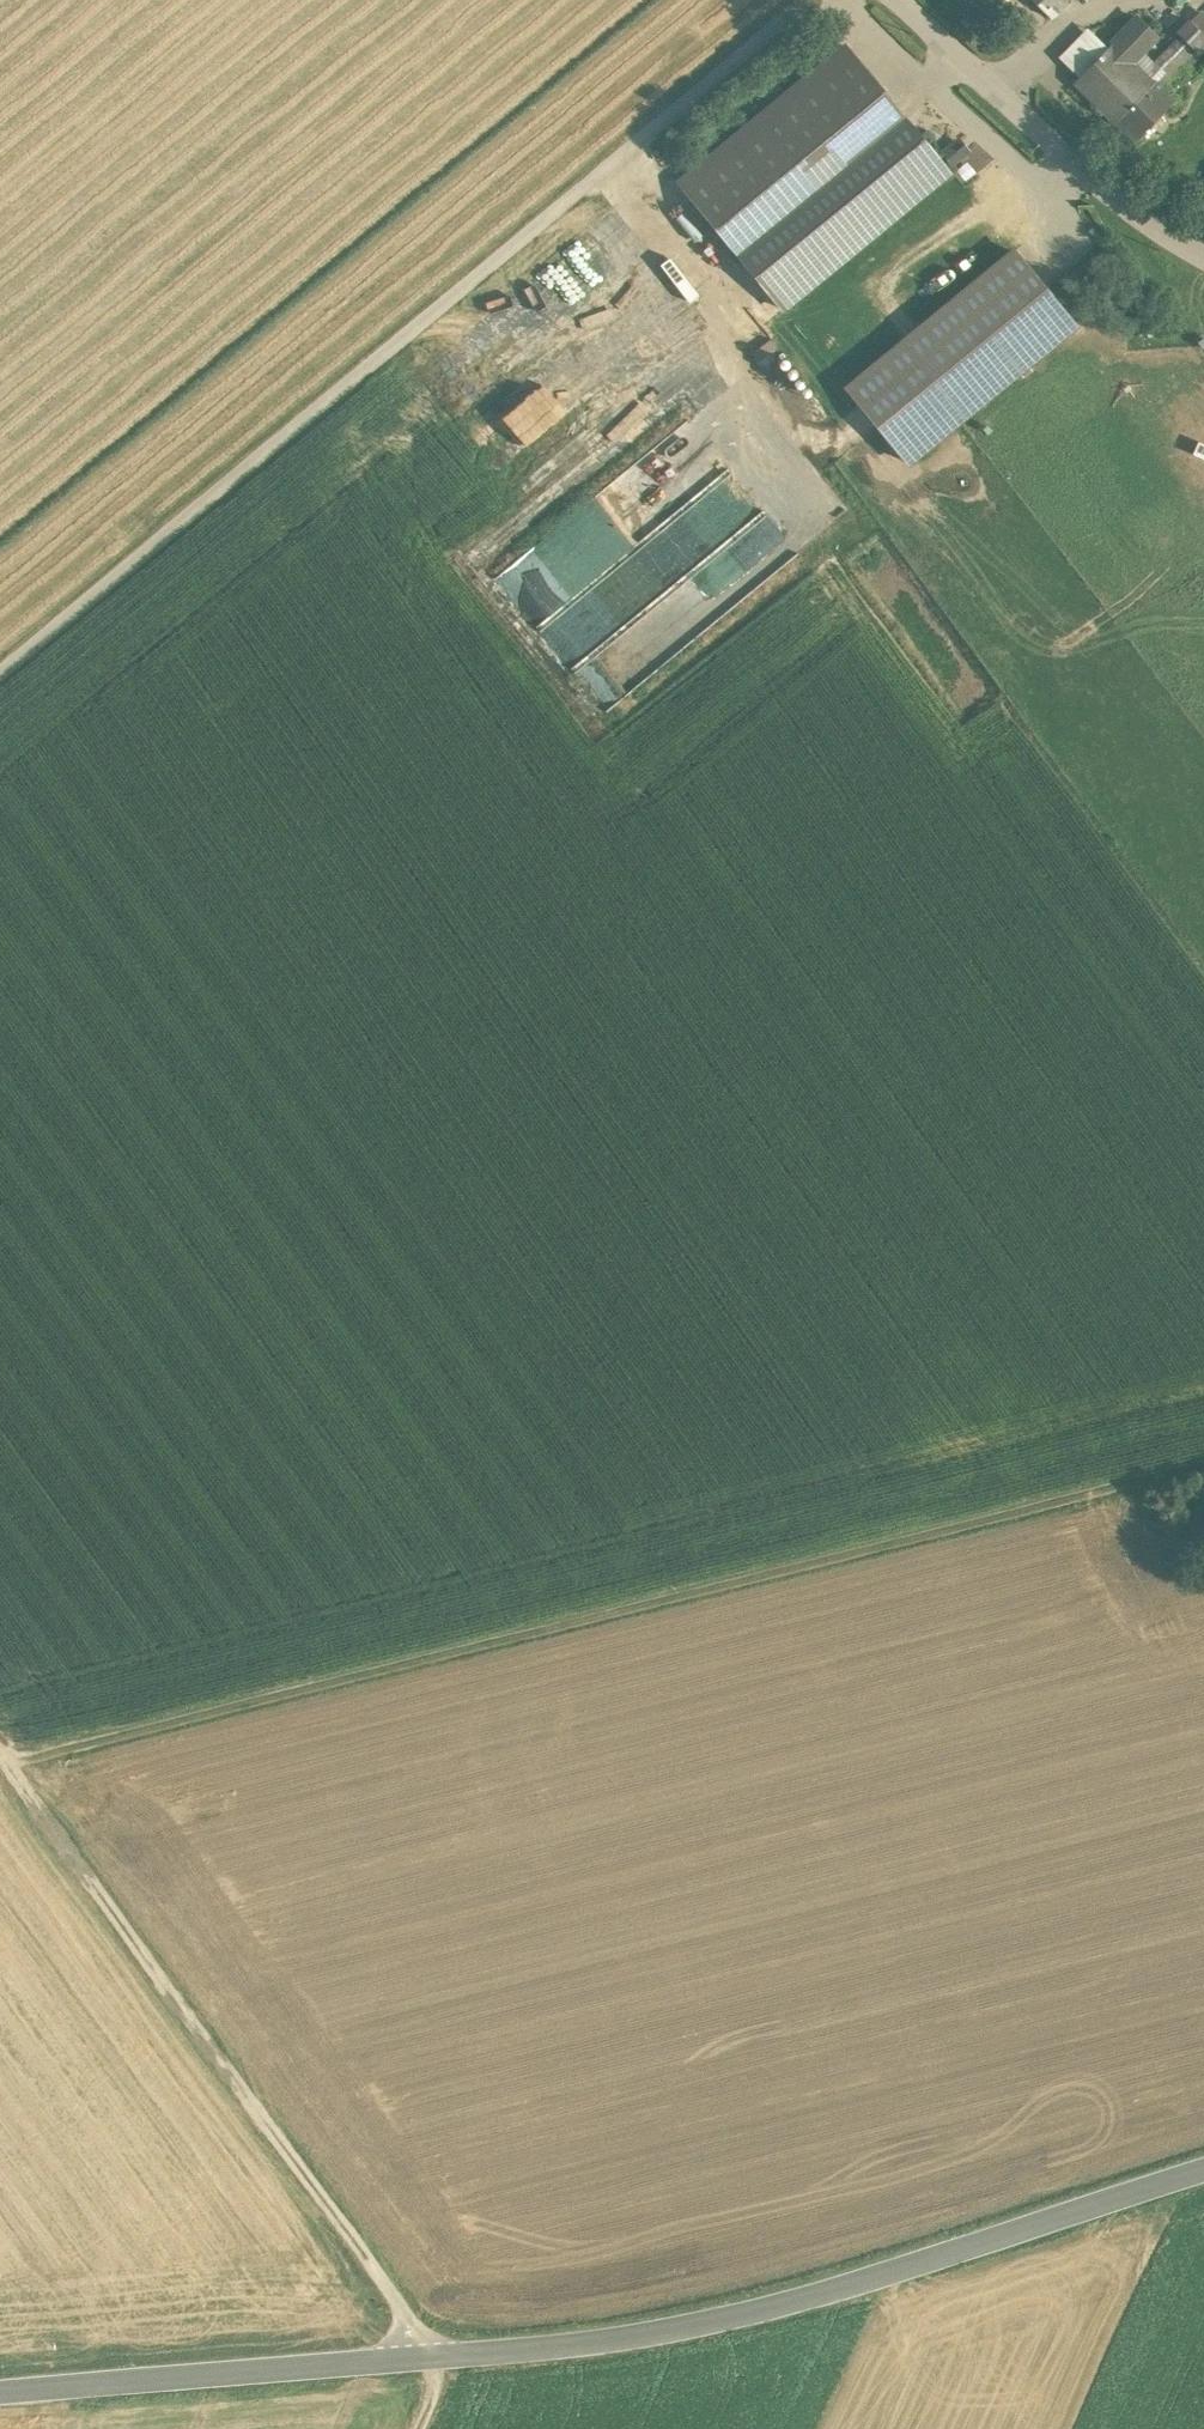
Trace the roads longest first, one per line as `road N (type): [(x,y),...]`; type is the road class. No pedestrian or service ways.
road 1 (track): [(6,1761),(1203,1470)]
road 2 (unclassified): [(0,2397),(499,2357),(680,2331),(802,2305),(1203,2175)]
road 3 (track): [(0,666),(802,0)]
road 4 (track): [(0,1753),(397,2313),(416,2363)]
road 5 (residential): [(1203,256),(1133,210),(893,0)]

